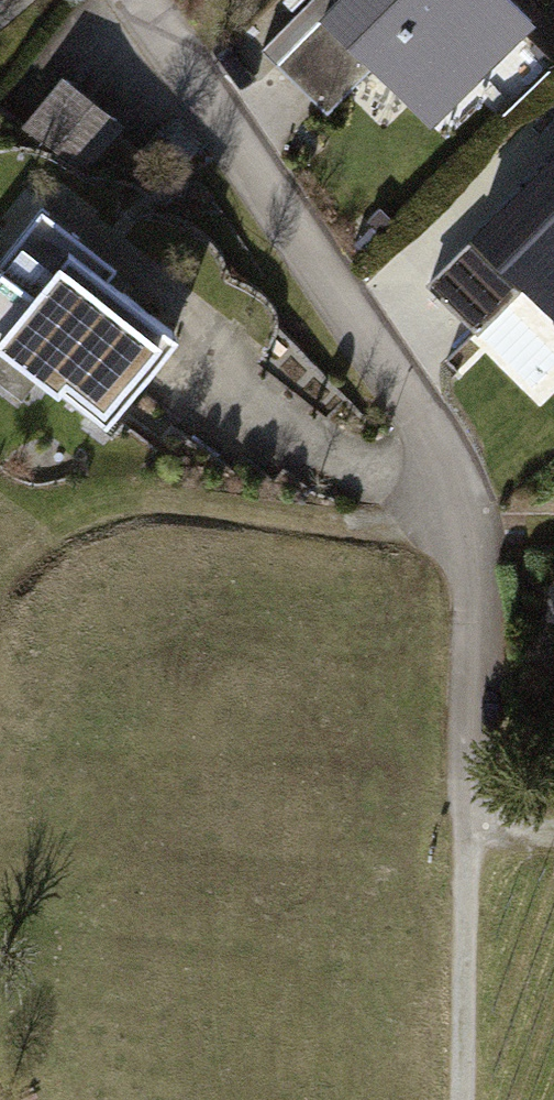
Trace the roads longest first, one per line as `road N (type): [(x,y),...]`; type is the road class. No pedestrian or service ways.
road 1 (residential): [(139,0),(427,431),(468,511),(477,704)]
road 2 (track): [(468,511),(386,528),(160,501),(61,531),(0,599)]
road 3 (track): [(477,704),(466,1099)]

